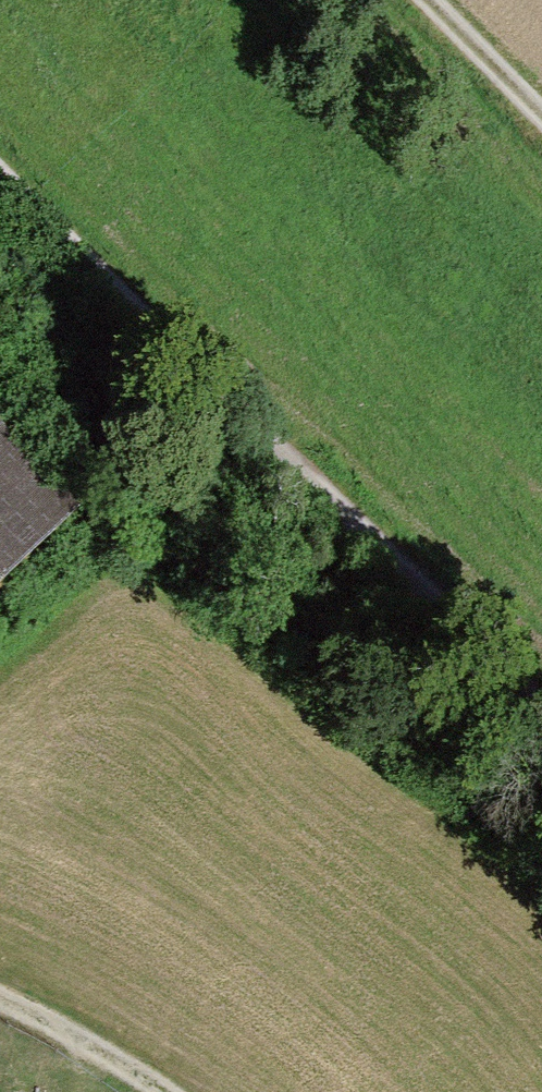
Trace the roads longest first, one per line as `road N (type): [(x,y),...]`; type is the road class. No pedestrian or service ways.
road 1 (track): [(0,173),(541,710)]
road 2 (track): [(0,992),(163,1091)]
road 3 (track): [(422,0),(541,122)]

